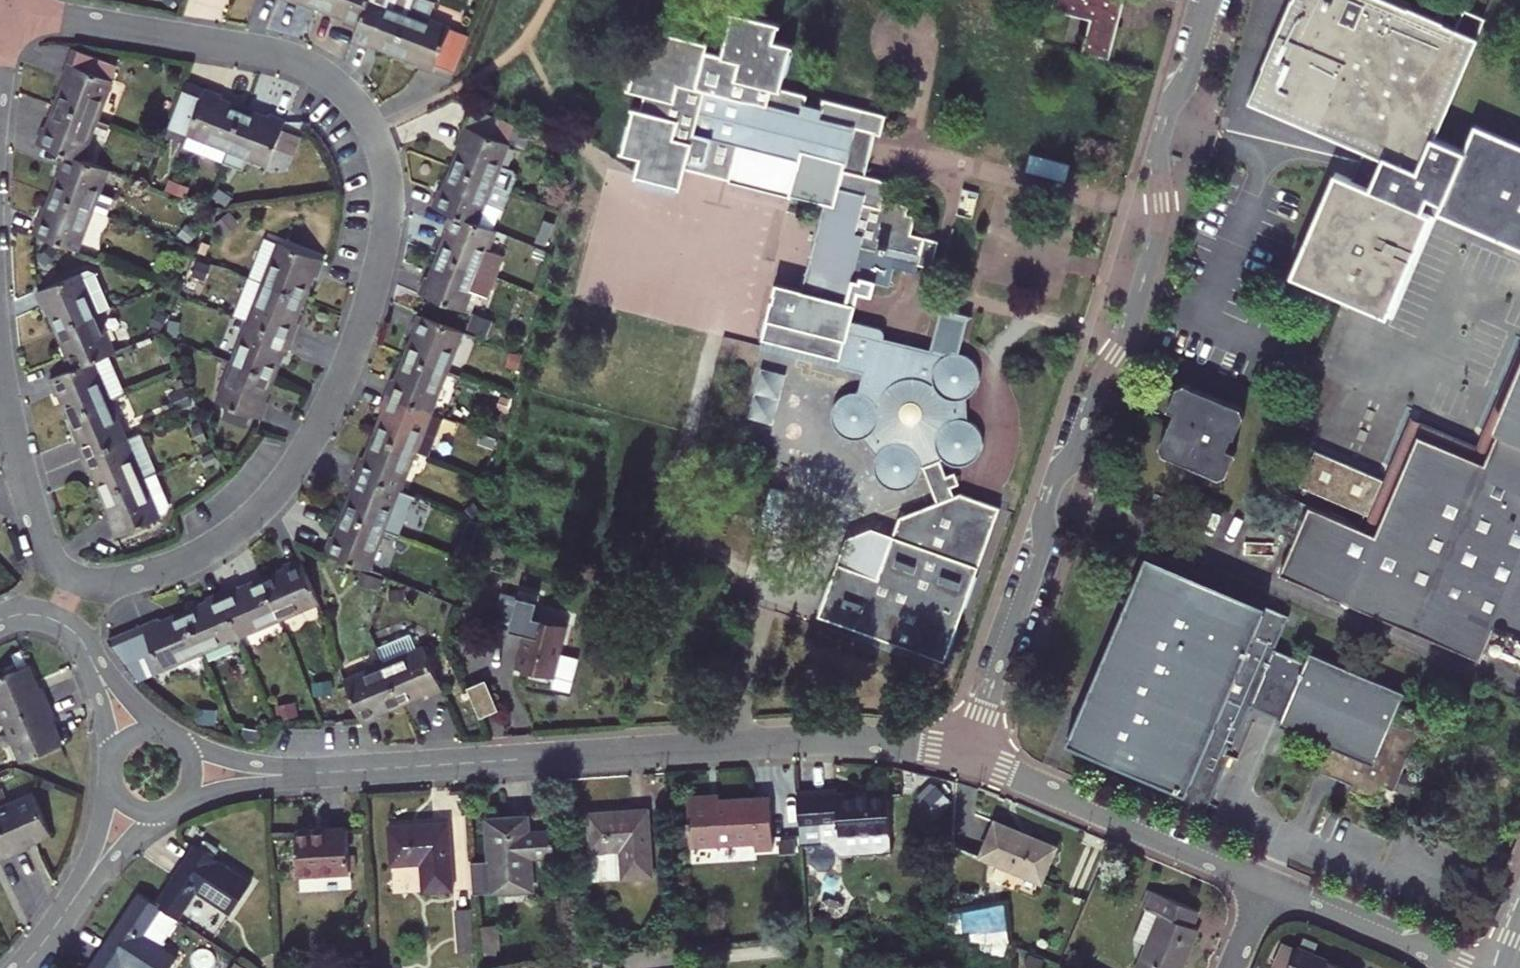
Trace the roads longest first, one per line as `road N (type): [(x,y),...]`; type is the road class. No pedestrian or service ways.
road 1 (residential): [(11,12),(297,60),(322,73),(361,114),(385,170),(385,235),(366,315),(293,467),(213,549),(147,577),(93,589)]
road 2 (residential): [(964,759),(1038,556),(1049,491),(1129,324),(1161,213),(1160,134),(1194,62),(1210,0)]
road 3 (residential): [(192,776),(835,742),(900,744),(964,759)]
road 4 (residential): [(964,759),(1262,883)]
road 5 (residential): [(0,375),(48,560),(73,584),(93,589)]
road 6 (residential): [(1262,883),(1467,967)]
road 7 (residential): [(0,622),(29,615),(72,632),(130,737)]
road 8 (residential): [(22,967),(67,912),(129,806)]

